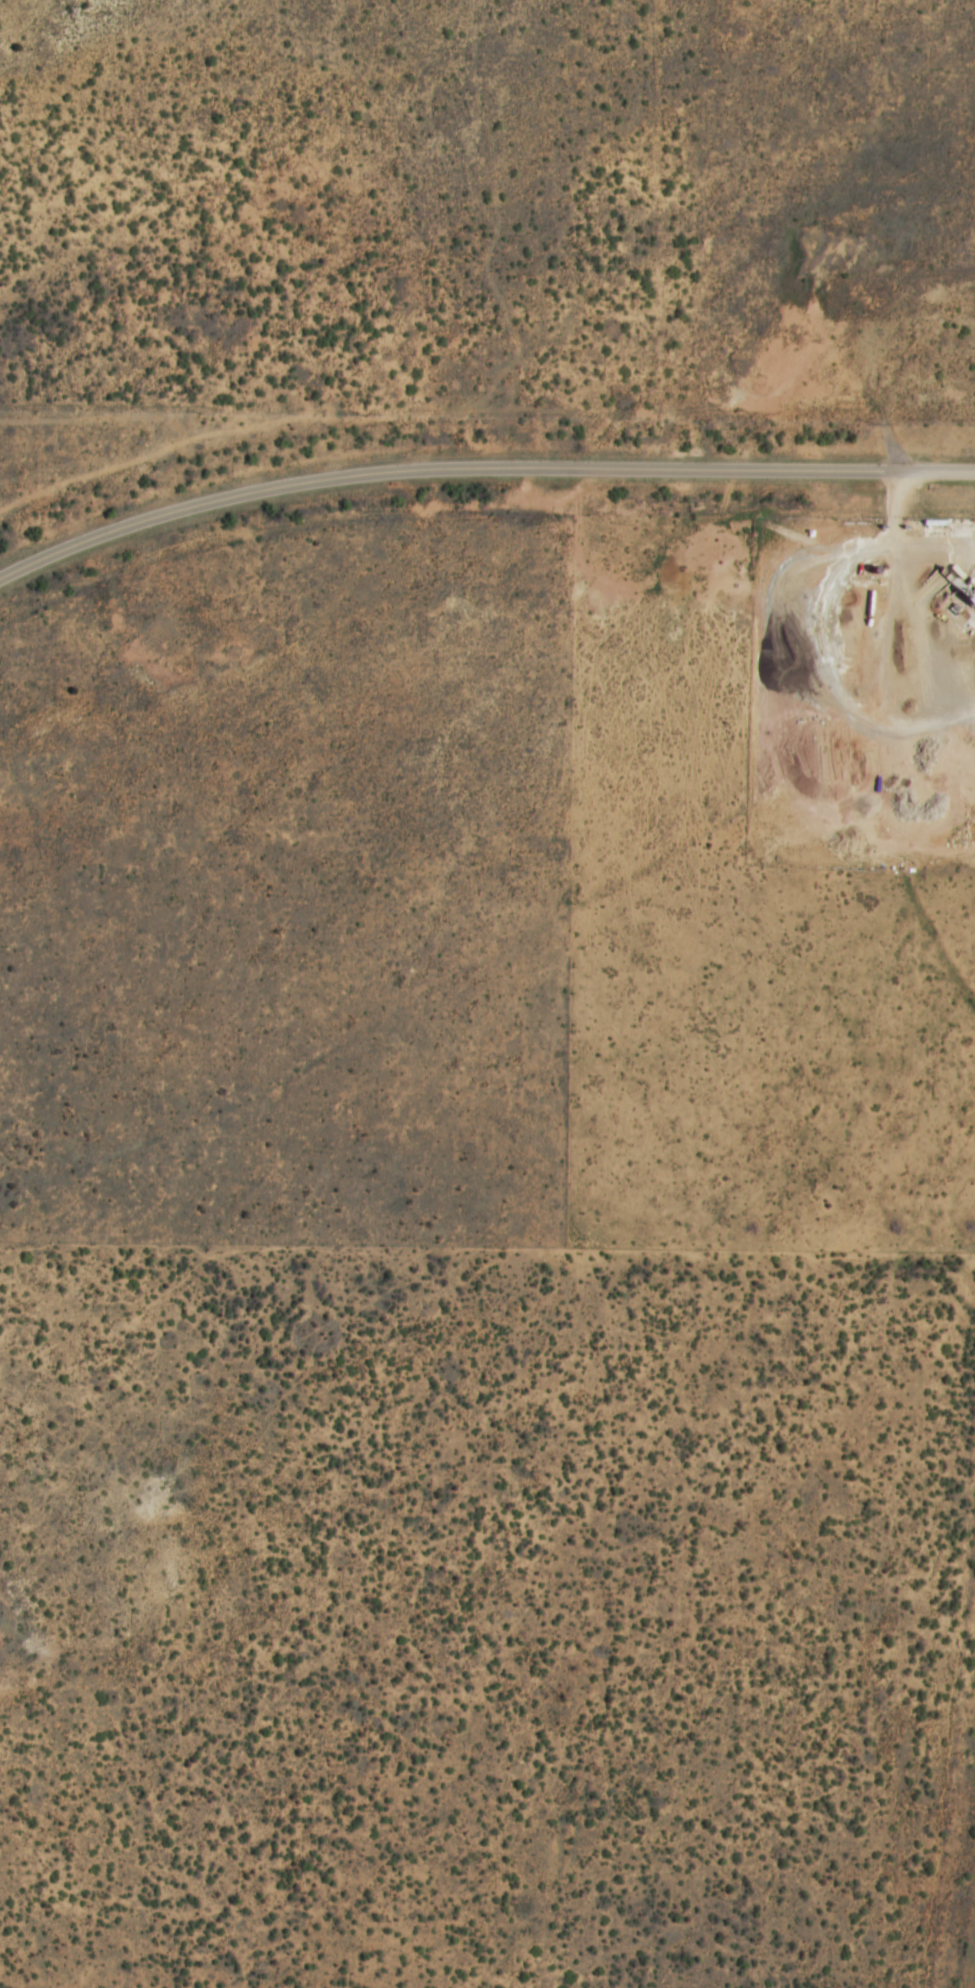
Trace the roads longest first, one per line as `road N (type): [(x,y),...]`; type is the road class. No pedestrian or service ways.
road 1 (tertiary): [(974,473),(368,474),(136,523),(0,578)]

